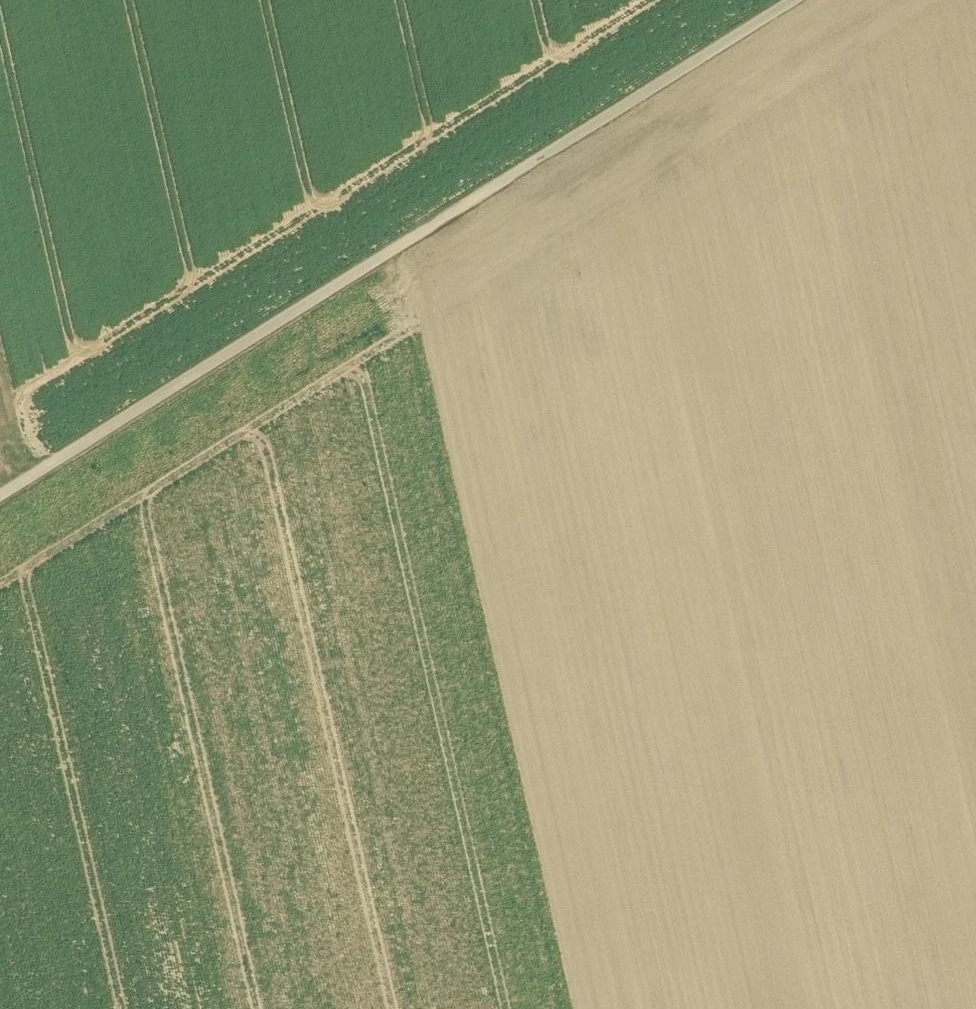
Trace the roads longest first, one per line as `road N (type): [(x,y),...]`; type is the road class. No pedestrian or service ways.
road 1 (track): [(0,504),(804,0)]

